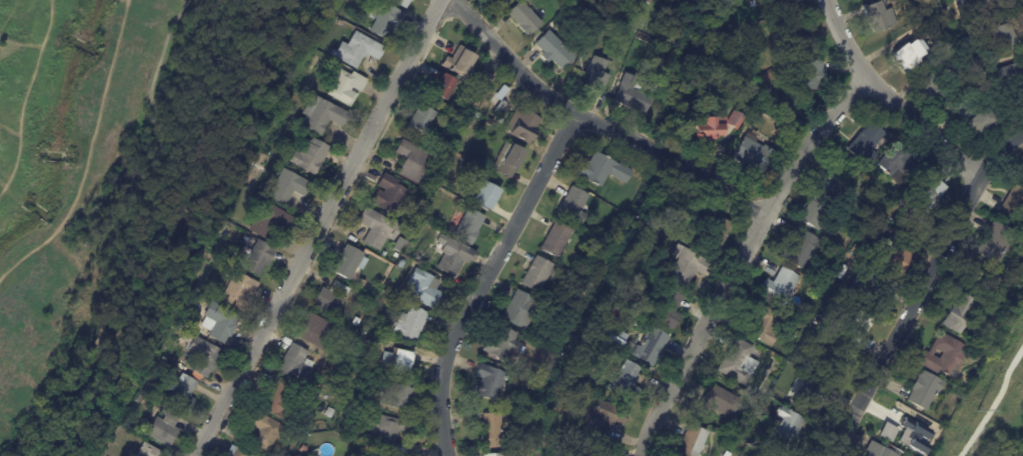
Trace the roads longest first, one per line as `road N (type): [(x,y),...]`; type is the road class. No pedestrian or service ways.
road 1 (residential): [(438,0),(191,455)]
road 2 (residential): [(868,75),(801,151),(681,368),(643,455)]
road 3 (residential): [(456,0),(515,65),(575,113),(766,215)]
road 4 (residential): [(1022,134),(981,178),(828,455)]
road 5 (residential): [(575,113),(446,355),(439,408),(446,455)]
road 6 (residential): [(826,0),(868,75),(981,178)]

